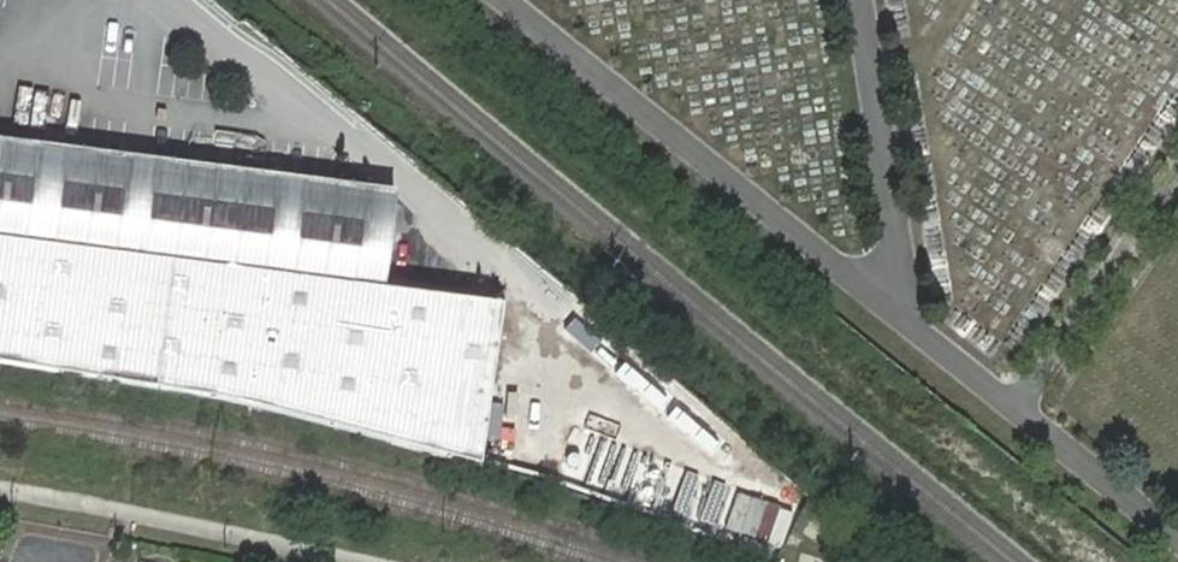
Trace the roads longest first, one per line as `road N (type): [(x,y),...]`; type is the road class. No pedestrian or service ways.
road 1 (unclassified): [(573,413),(569,344),(490,250),(369,144),(172,0)]

